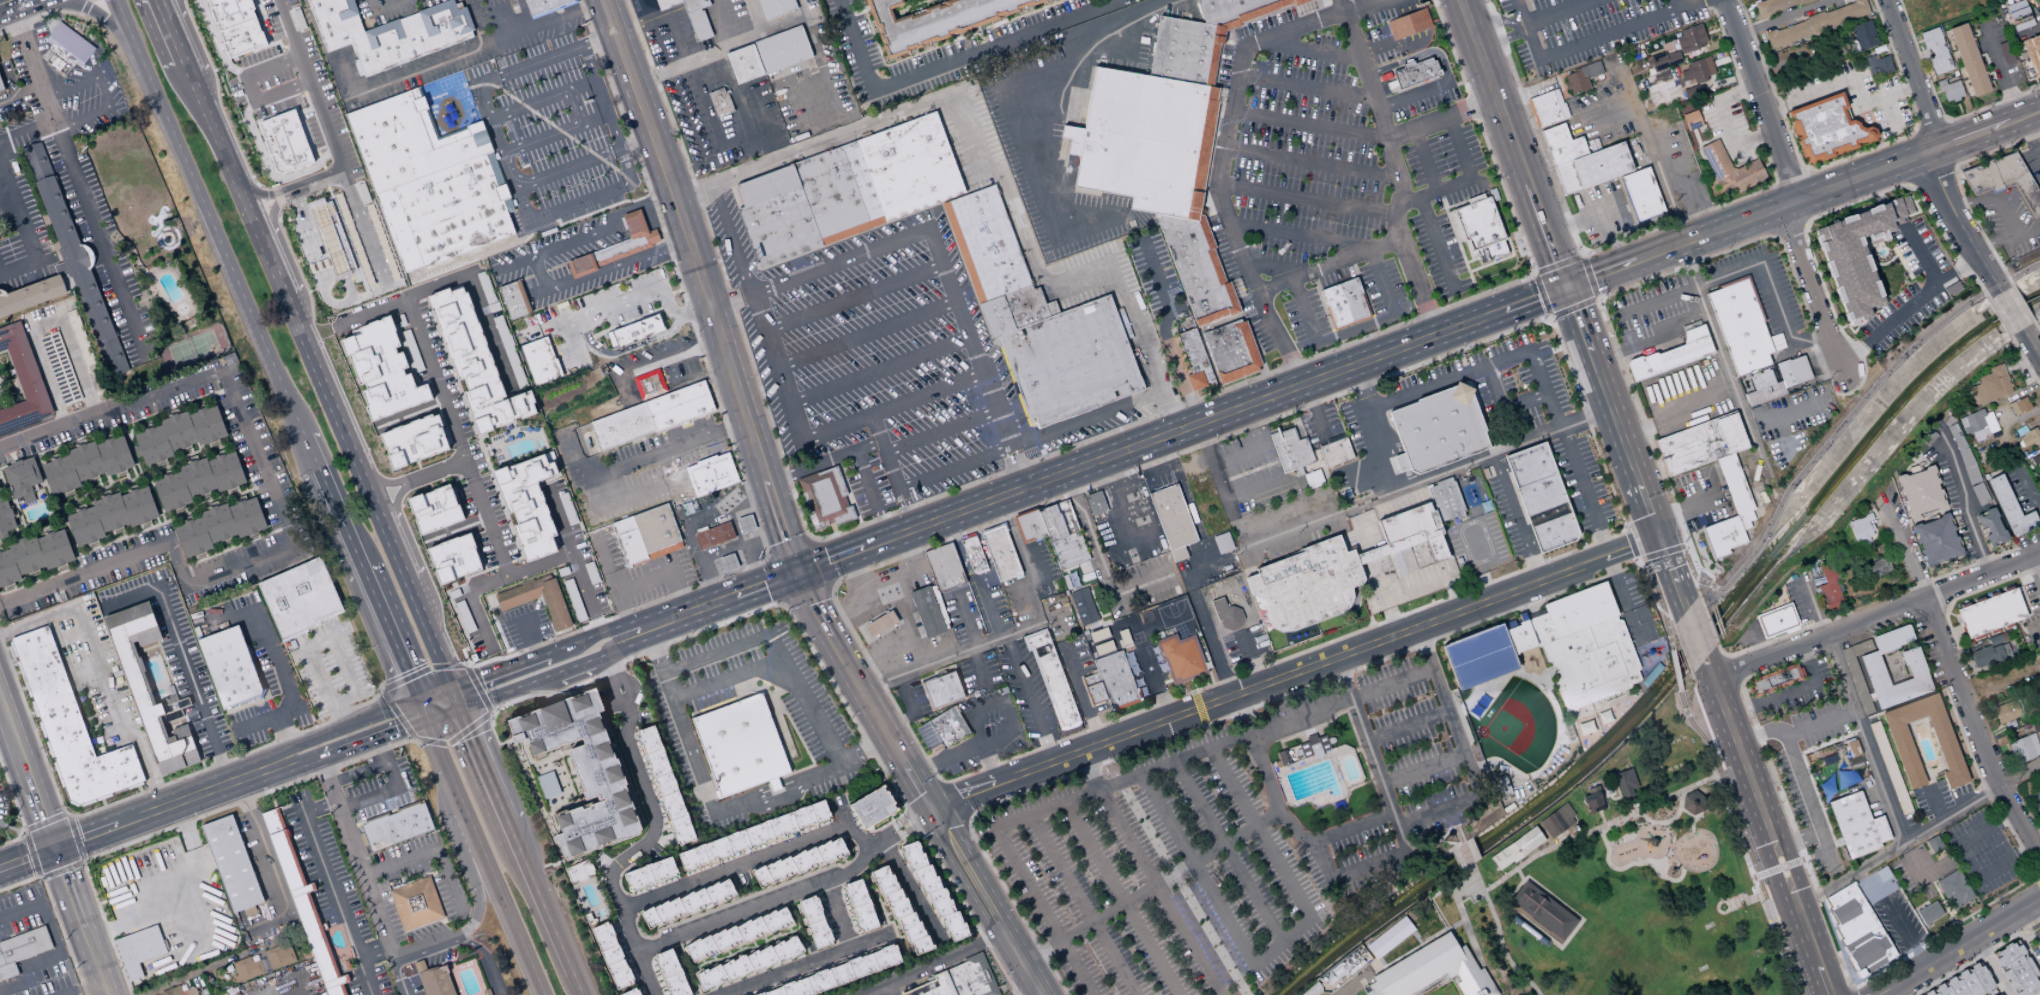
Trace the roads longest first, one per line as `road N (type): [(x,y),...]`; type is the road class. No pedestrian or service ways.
road 1 (tertiary): [(848,553),(1565,286)]
road 2 (tertiary): [(1609,557),(929,809)]
road 3 (primary): [(449,688),(185,70)]
road 4 (tertiary): [(601,0),(782,530)]
road 5 (residential): [(2039,854),(1997,787),(1886,500)]
road 6 (residential): [(655,994),(611,881),(653,828),(625,736),(628,706),(608,653)]
road 7 (residential): [(1710,676),(2039,551)]
road 8 (residential): [(929,809),(854,868),(637,952)]
road 9 (secondary): [(1703,657),(1815,959)]
road 10 (primary): [(1933,150),(1636,260)]
road 11 (primary): [(427,719),(544,994)]
road 12 (primary): [(185,162),(303,436)]
road 13 (residential): [(1796,908),(2039,761)]
road 14 (residential): [(871,853),(844,824),(621,908)]
road 15 (primary): [(0,9),(70,4),(96,12),(117,32),(185,162)]
road 16 (tertiary): [(796,572),(808,607),(908,774)]
road 17 (tertiary): [(929,809),(1040,994)]
road 18 (residential): [(1797,200),(1724,0)]
road 19 (residential): [(1846,391),(1780,206)]
road 20 (primary): [(1527,184),(1459,0)]
road 21 (tertiary): [(53,847),(236,779)]
road 22 (residential): [(1878,994),(2039,897)]
road 23 (residential): [(721,994),(890,937)]
road 24 (secondary): [(1592,356),(1653,522)]
road 25 (primary): [(115,0),(185,162)]
road 26 (tertiary): [(53,847),(0,697)]
road 27 (residential): [(1885,0),(1933,150)]
road 28 (tertiary): [(107,994),(53,847)]
road 29 (residential): [(1998,289),(1942,191),(1933,150)]
road 30 (primary): [(218,147),(174,0)]
road 31 (primary): [(572,974),(513,838)]
road 32 (tertiary): [(623,636),(760,585)]
road 33 (primary): [(359,566),(418,699)]
road 34 (tertiary): [(418,699),(289,750)]
road 35 (primary): [(506,821),(457,708)]

